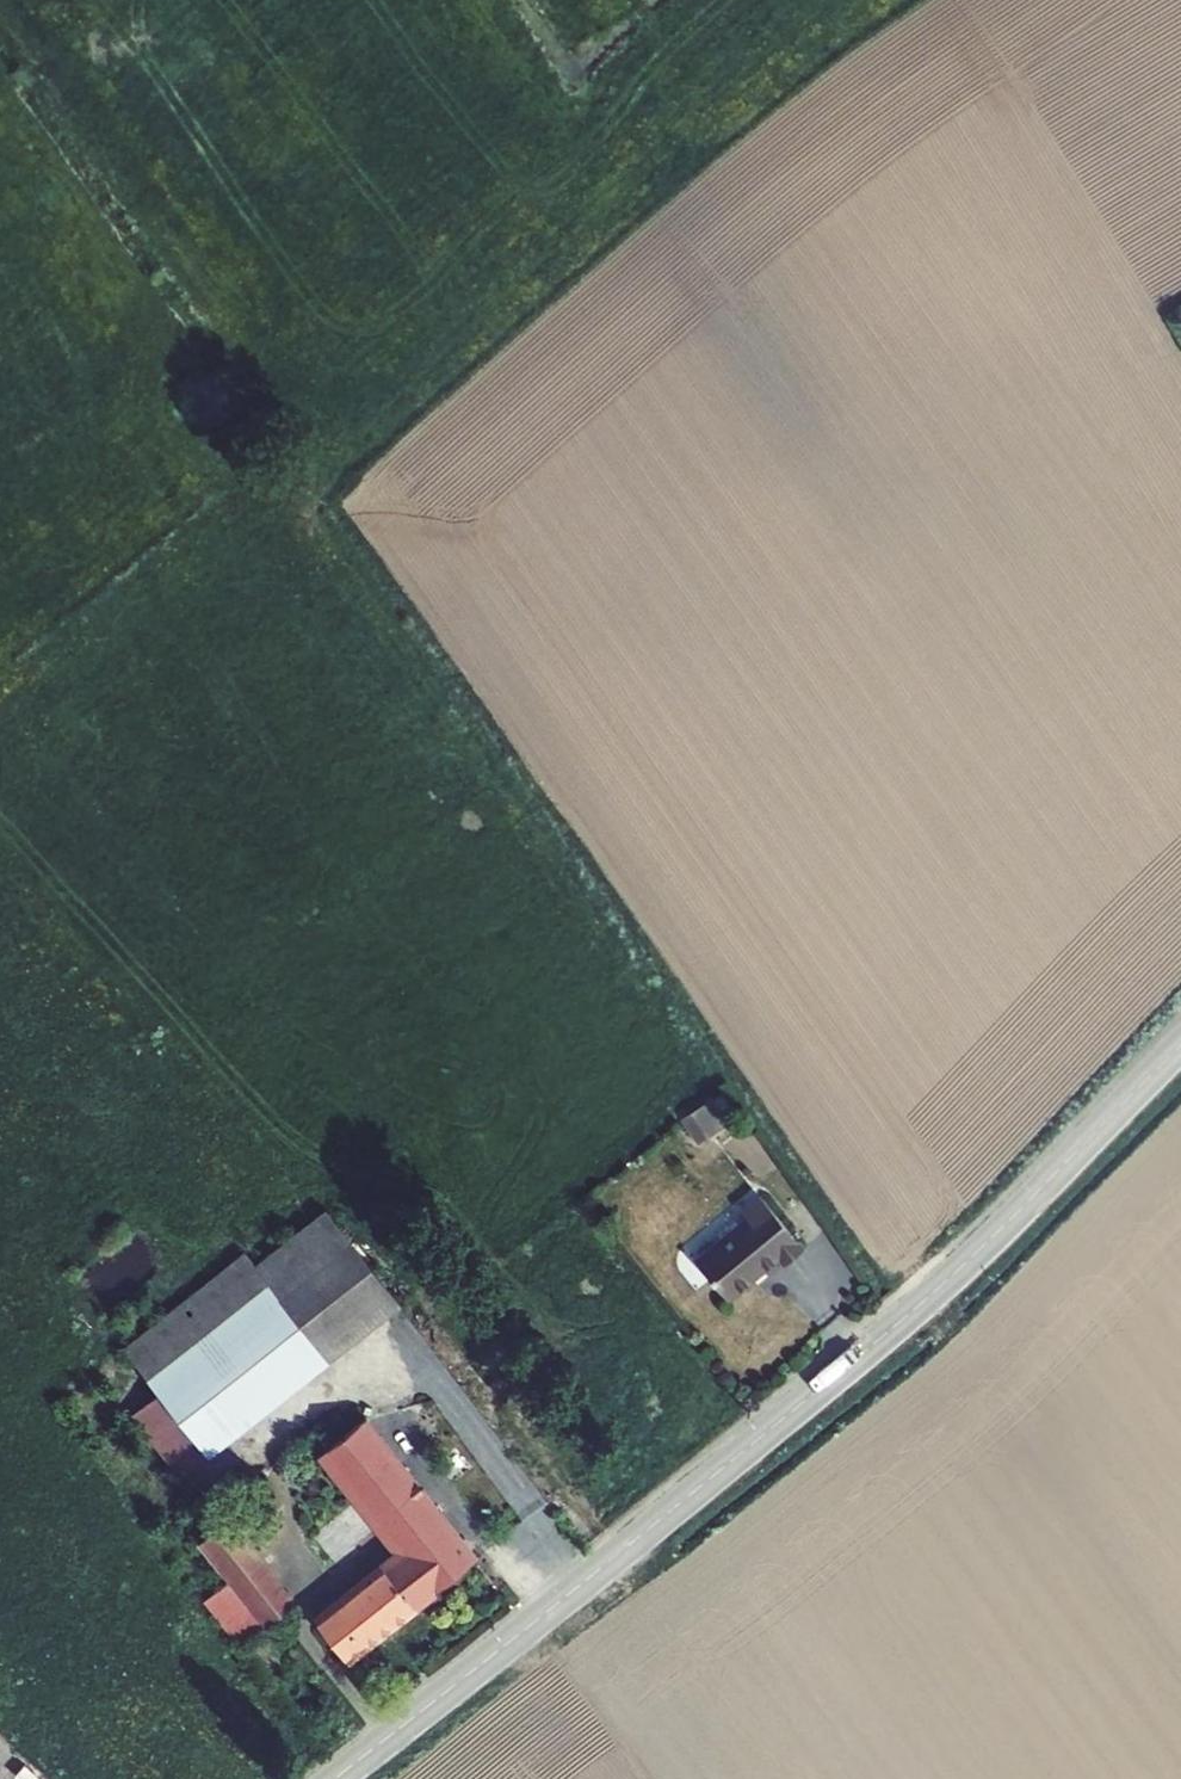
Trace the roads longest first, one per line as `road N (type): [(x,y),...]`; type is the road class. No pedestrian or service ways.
road 1 (tertiary): [(1180,1045),(898,1322),(333,1778)]

